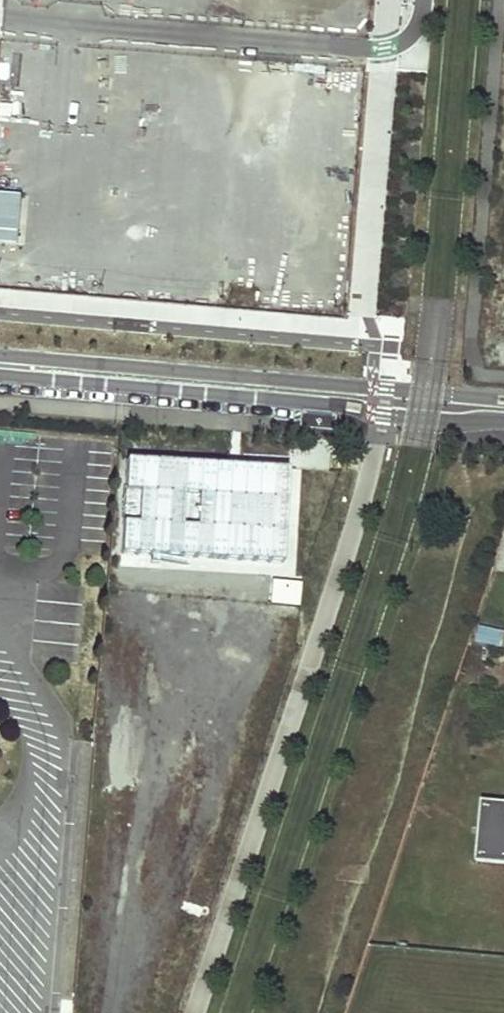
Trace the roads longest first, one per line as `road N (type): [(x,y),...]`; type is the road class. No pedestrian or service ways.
road 1 (residential): [(0,372),(454,423),(503,421)]
road 2 (residential): [(503,401),(0,359)]
road 3 (residential): [(424,0),(422,25),(403,45),(383,49),(0,14)]

